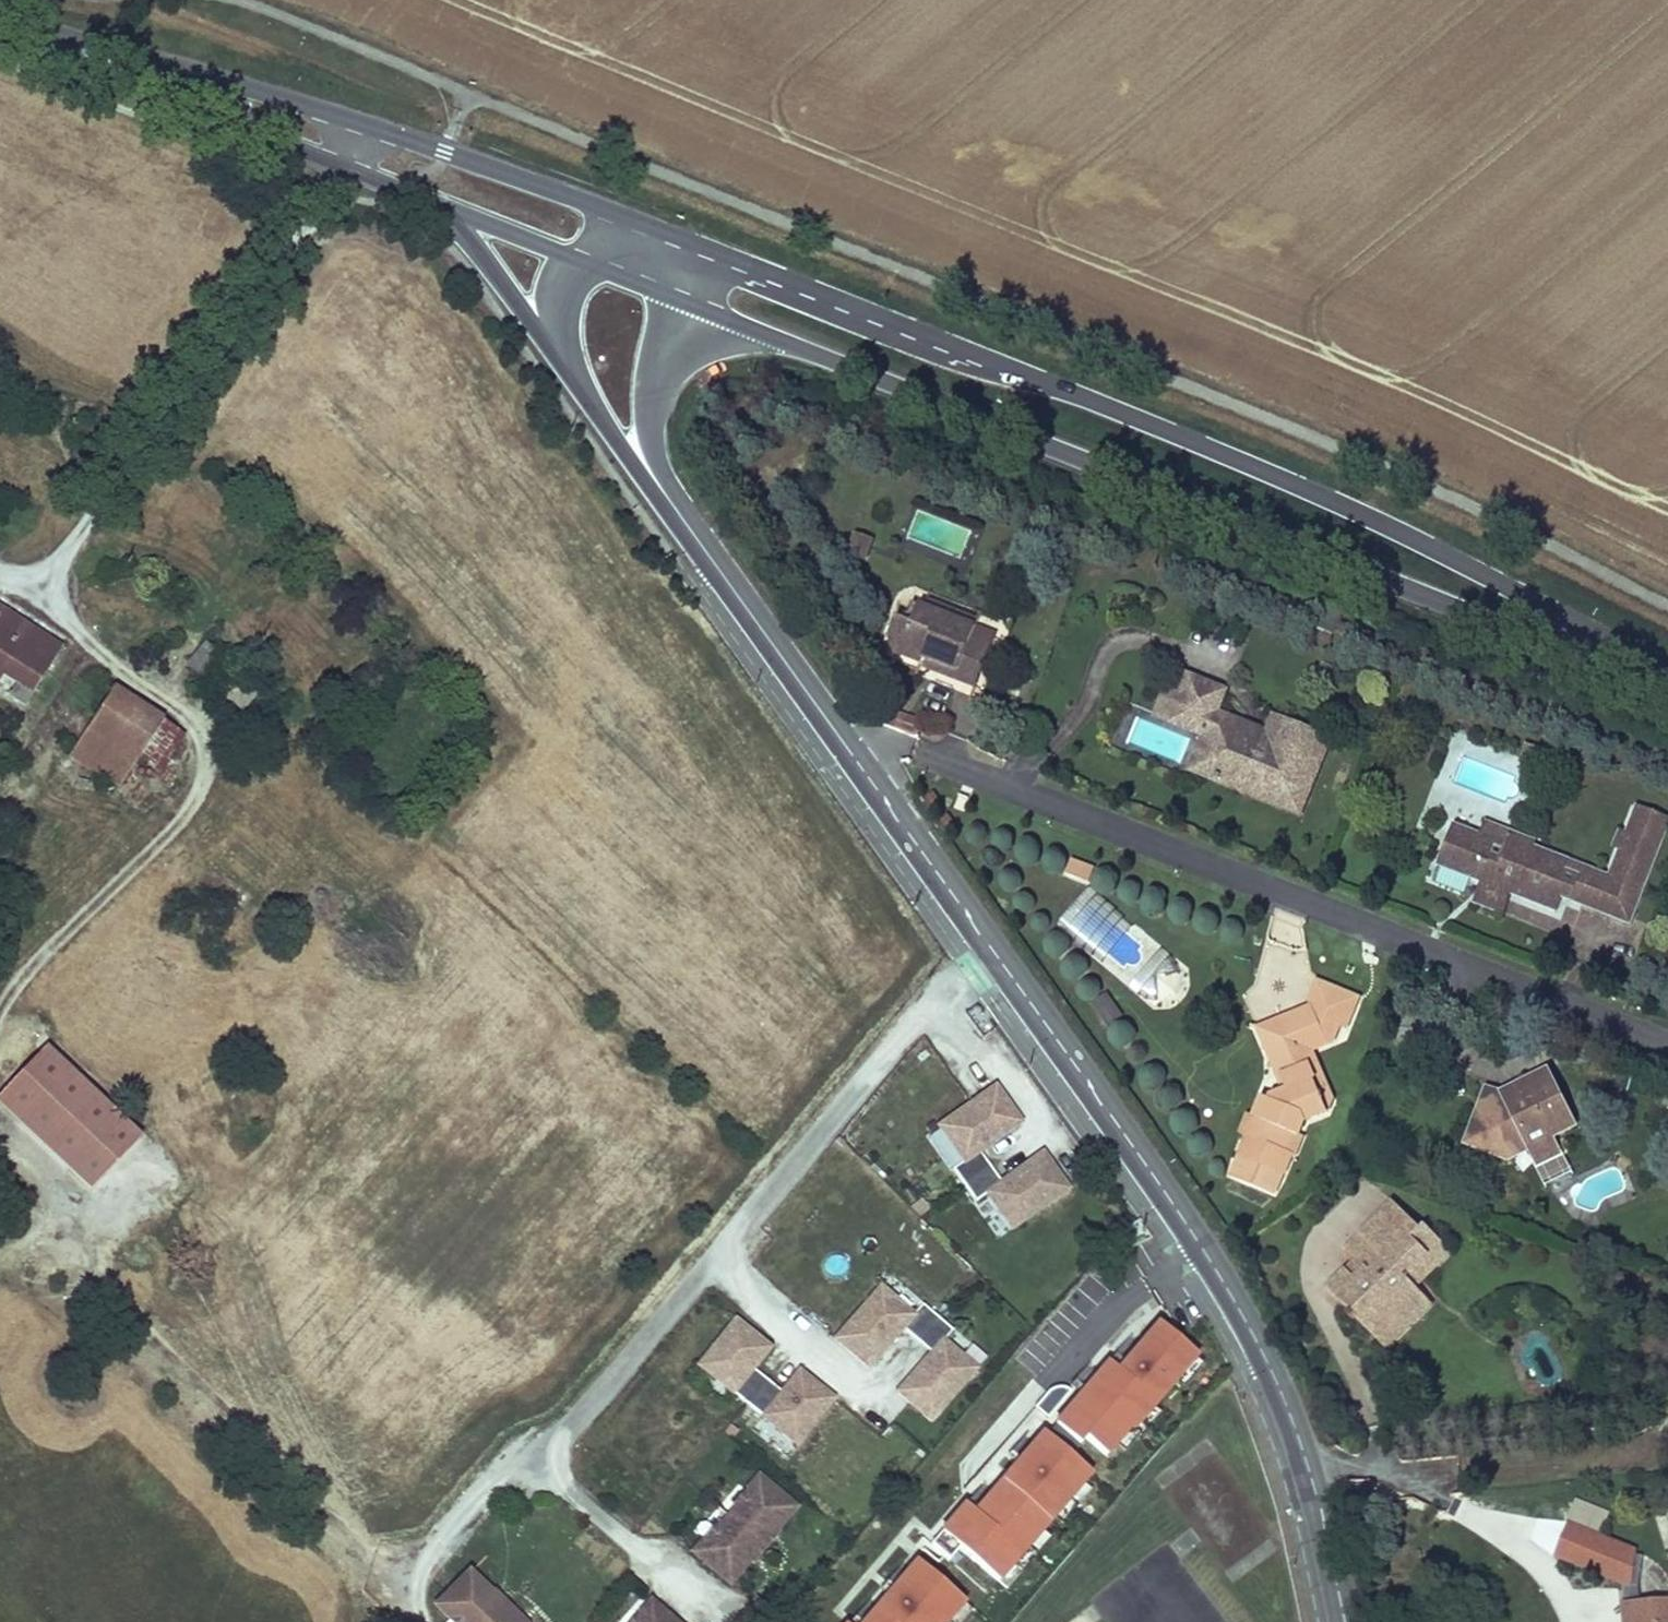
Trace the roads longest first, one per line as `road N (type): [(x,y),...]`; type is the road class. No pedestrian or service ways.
road 1 (tertiary): [(1345,1621),(1294,1422),(1201,1247),(667,496)]
road 2 (primary): [(1625,659),(1333,499),(686,242)]
road 3 (primary): [(692,304),(1424,597),(1625,659)]
road 4 (track): [(413,1576),(367,1554),(66,1254),(50,1177)]
road 5 (primary): [(657,230),(375,125),(268,92),(149,75)]
road 6 (primary): [(149,75),(252,132),(448,207)]
road 7 (track): [(526,1467),(493,1487),(413,1576),(423,1621)]
road 8 (tertiary): [(667,496),(650,438),(654,395),(692,304)]
road 9 (tertiary): [(554,343),(596,413),(667,496)]
road 10 (tertiary): [(448,207),(554,343)]
road 11 (primary): [(149,75),(0,23)]
road 12 (primary): [(448,207),(582,259)]

